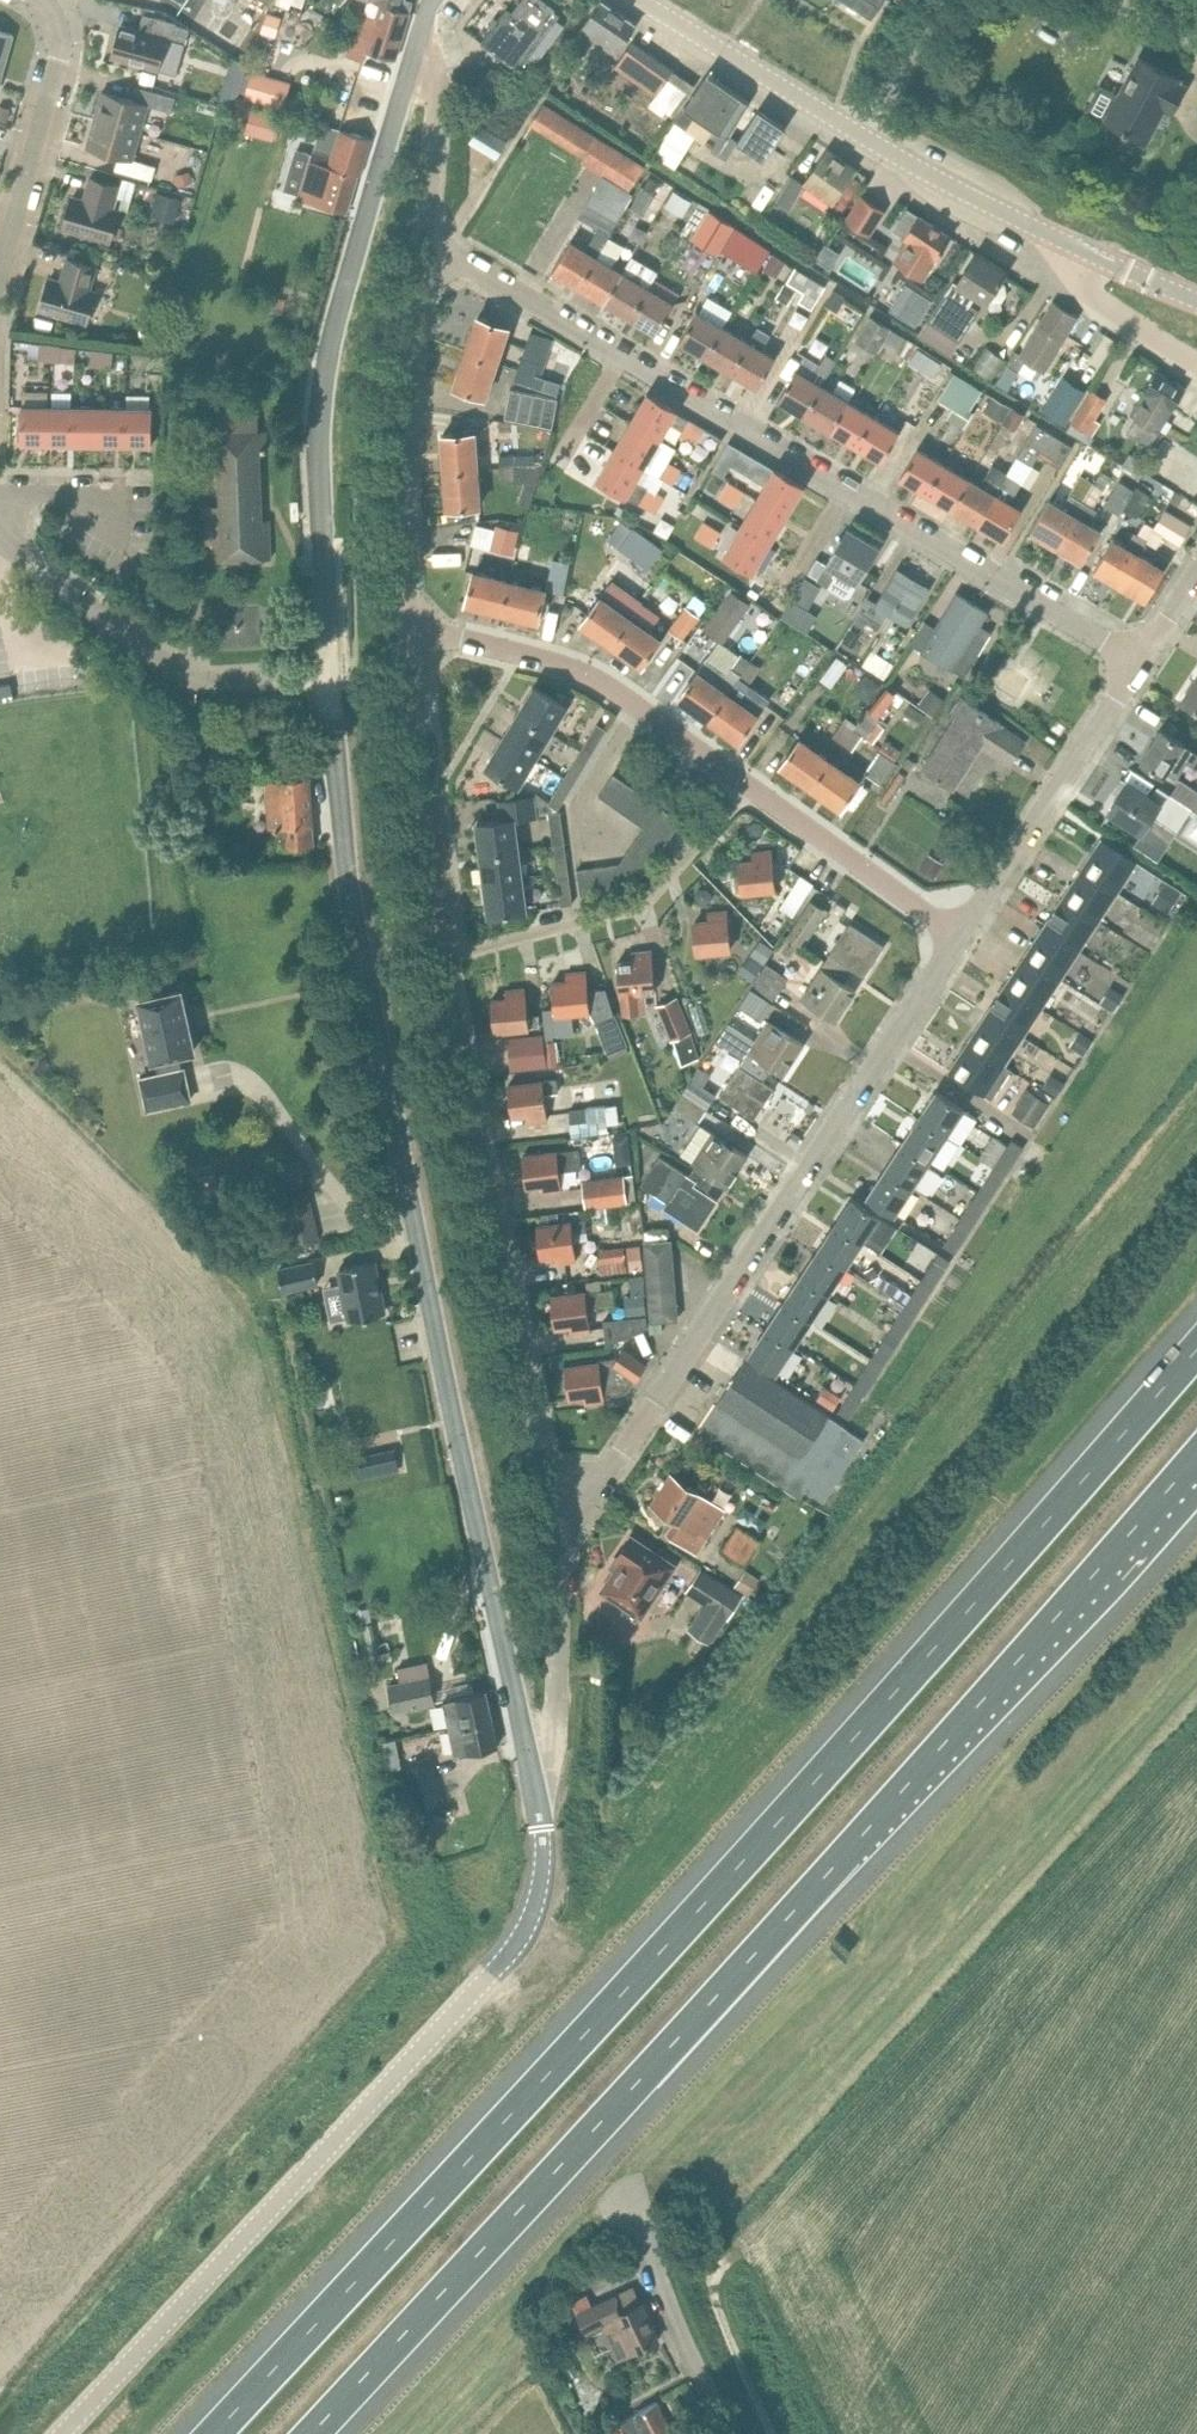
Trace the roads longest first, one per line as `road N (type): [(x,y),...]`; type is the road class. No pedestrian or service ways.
road 1 (motorway): [(1196,1352),(894,1697),(217,2433)]
road 2 (motorway): [(318,2433),(1196,1464)]
road 3 (unclassified): [(532,1770),(338,822),(331,673)]
road 4 (unclassified): [(64,2433),(511,1955),(544,1883),(532,1770)]
road 5 (residential): [(1142,661),(464,262),(424,253)]
road 6 (residential): [(554,1509),(603,1483),(959,937)]
road 7 (unclassified): [(331,673),(322,447),(329,357),(415,52)]
road 8 (residential): [(554,1509),(446,960)]
road 9 (tertiary): [(1047,236),(833,119),(644,0)]
road 10 (residential): [(331,673),(212,682),(185,674),(118,635),(0,525)]
road 11 (residential): [(411,632),(407,431),(424,253)]
road 12 (residential): [(742,785),(583,675),(411,632)]
road 13 (residential): [(446,960),(634,910),(672,877),(742,785)]
road 14 (residential): [(959,937),(1142,661)]
road 15 (residential): [(446,960),(421,783),(411,632)]
road 16 (residential): [(0,281),(67,51),(65,23),(43,0)]
road 17 (residential): [(532,1770),(553,1733),(559,1665),(554,1509)]
road 18 (residential): [(959,937),(742,785)]
road 19 (unclassified): [(749,2433),(631,2196)]
road 20 (residential): [(424,253),(436,102),(415,52)]
road 21 (residential): [(1196,365),(1108,309),(1047,236)]
road 22 (tertiary): [(1196,302),(1047,236)]
road 23 (residential): [(127,499),(0,500)]

